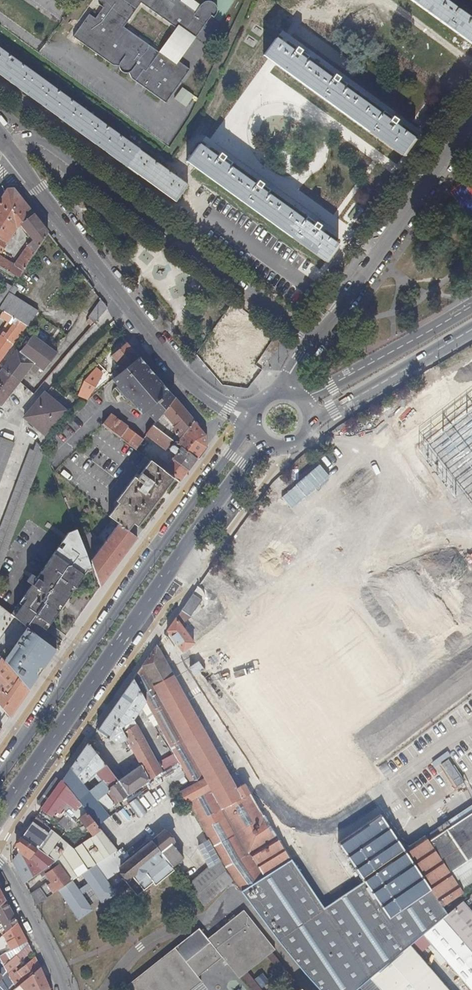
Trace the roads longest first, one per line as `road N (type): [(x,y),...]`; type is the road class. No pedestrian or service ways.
road 1 (primary): [(0,797),(258,433)]
road 2 (residential): [(10,149),(36,138),(315,338)]
road 3 (residential): [(10,149),(197,396),(254,415)]
road 4 (residential): [(315,338),(471,127)]
road 5 (primary): [(471,304),(300,400)]
road 6 (primary): [(309,418),(471,328)]
road 7 (residential): [(0,867),(65,989)]

